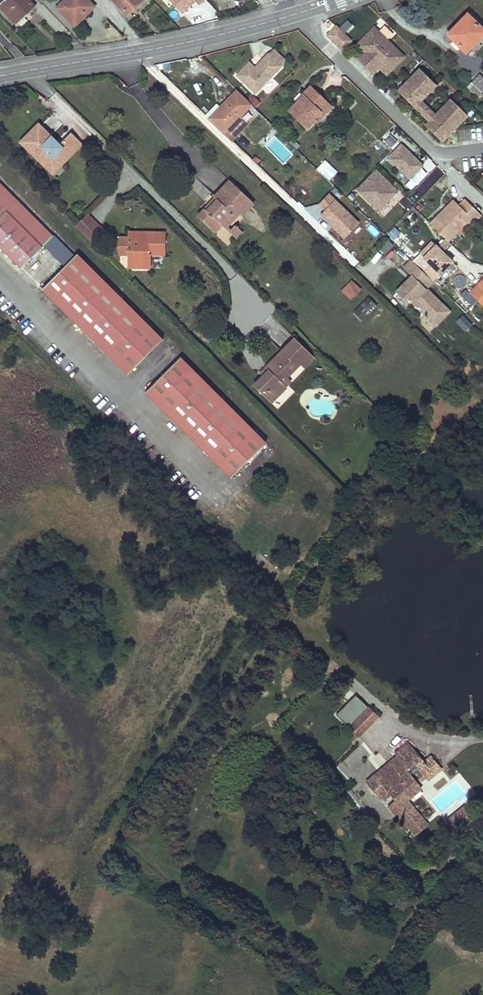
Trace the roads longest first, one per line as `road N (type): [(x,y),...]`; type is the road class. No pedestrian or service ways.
road 1 (tertiary): [(0,76),(296,14)]
road 2 (residential): [(431,153),(296,14)]

